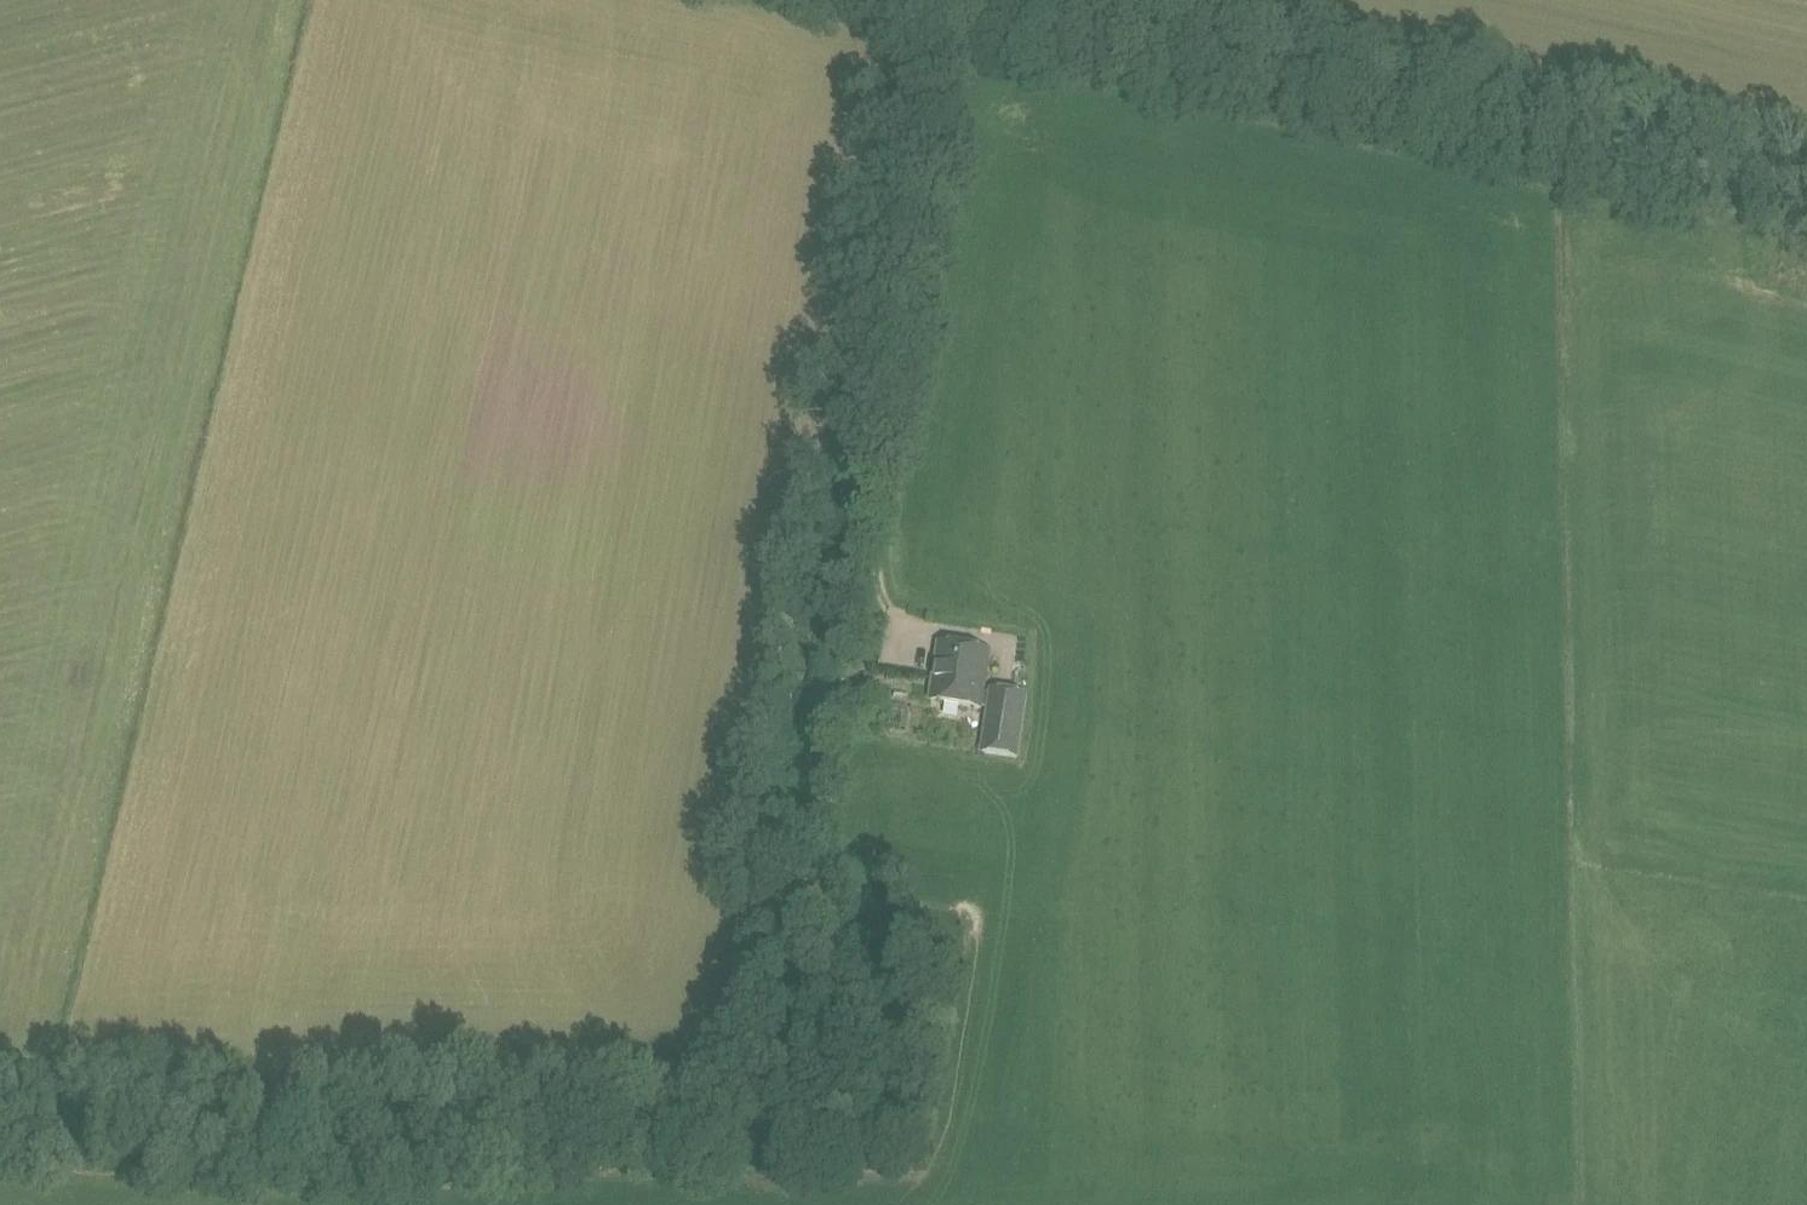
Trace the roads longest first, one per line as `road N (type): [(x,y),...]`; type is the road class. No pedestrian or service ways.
road 1 (unclassified): [(1806,193),(917,0)]

